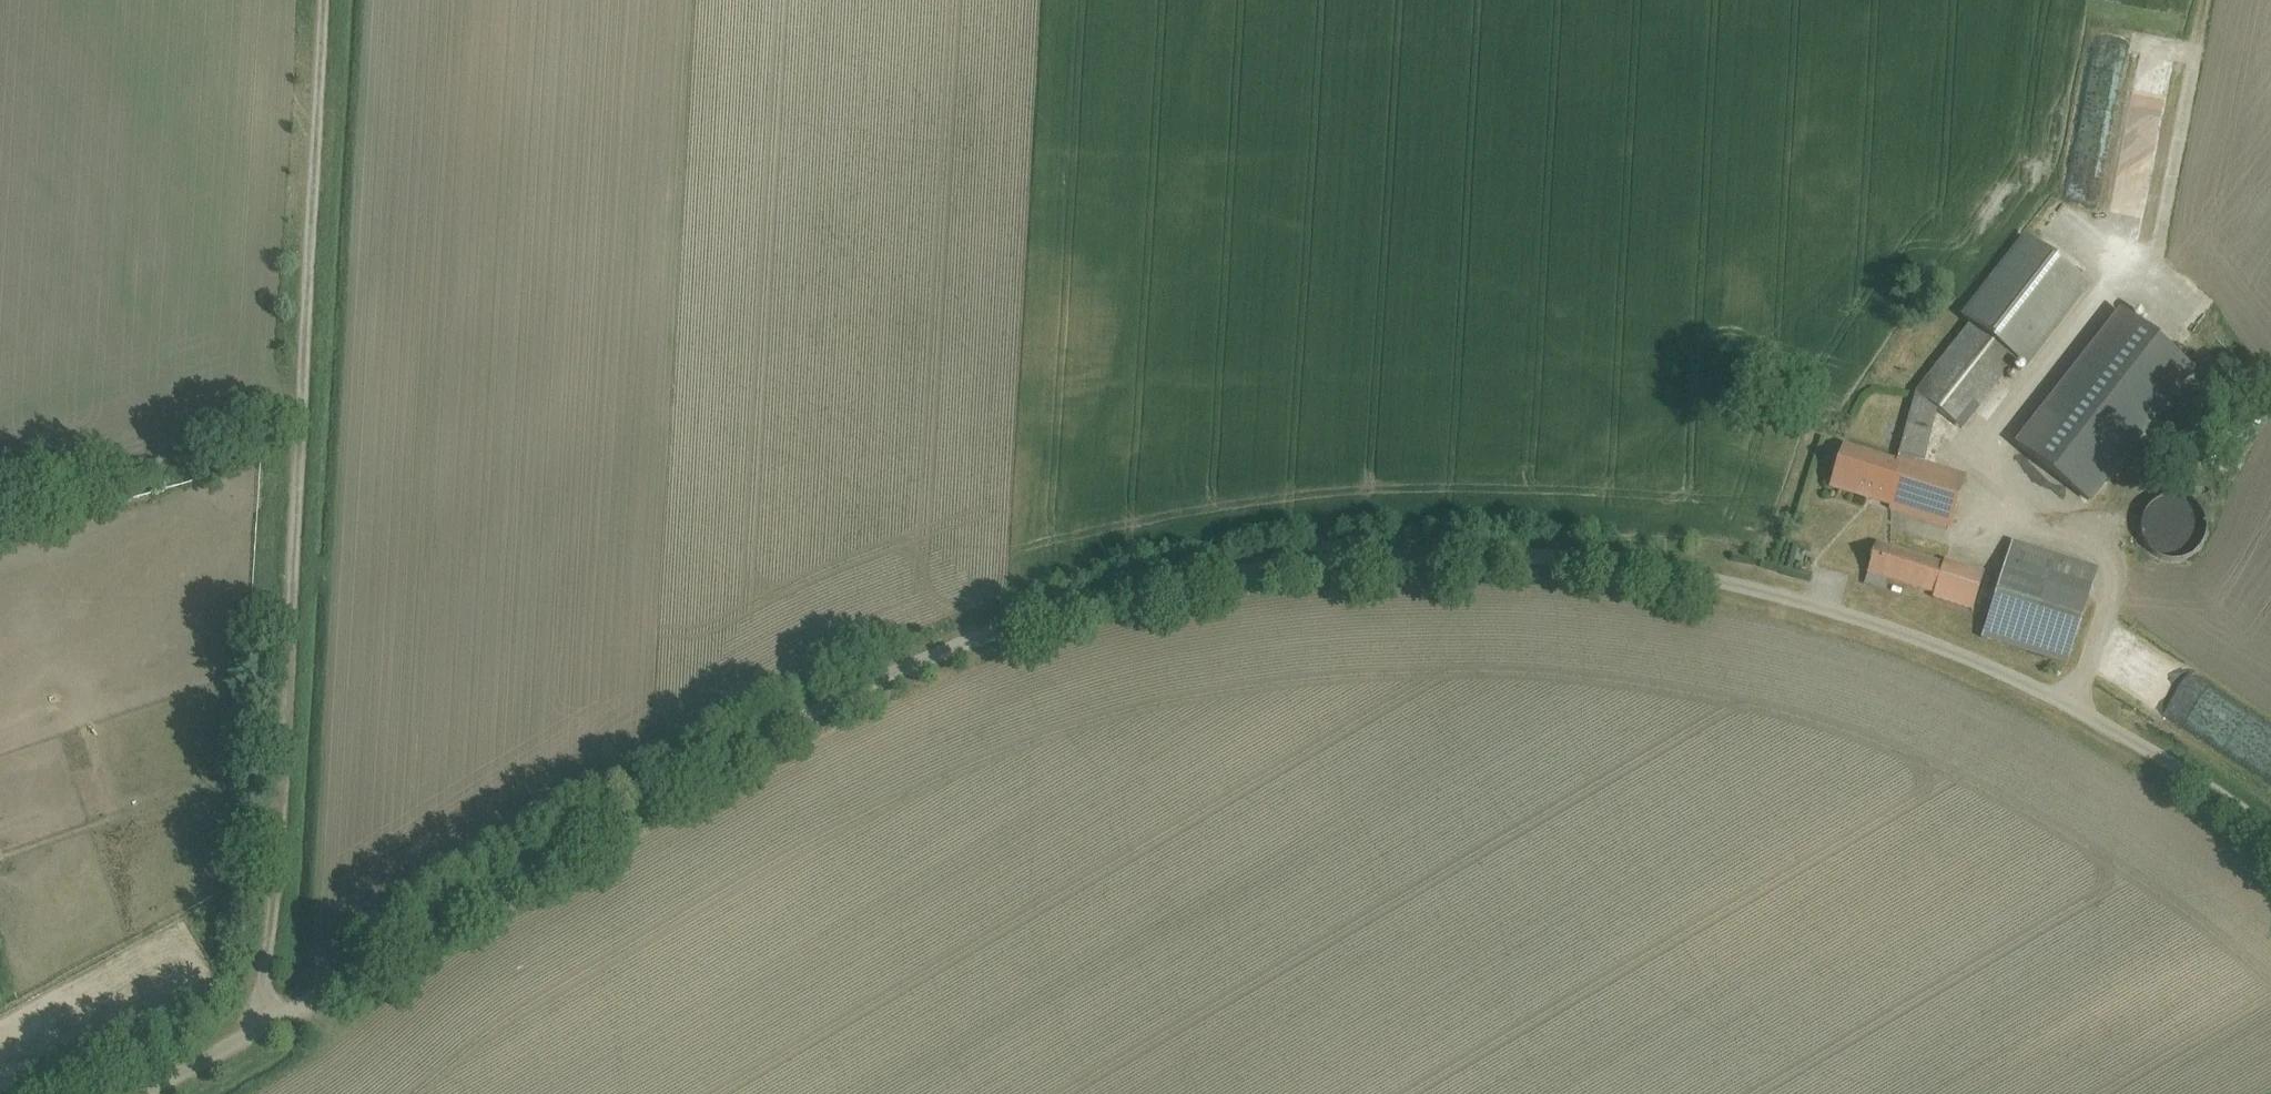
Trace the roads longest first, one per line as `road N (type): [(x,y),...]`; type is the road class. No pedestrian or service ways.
road 1 (unclassified): [(2270,837),(2076,708),(1944,650),(1826,611),(1567,567),(1415,557),(1175,583),(855,688),(146,1093)]
road 2 (track): [(275,1020),(333,0)]

